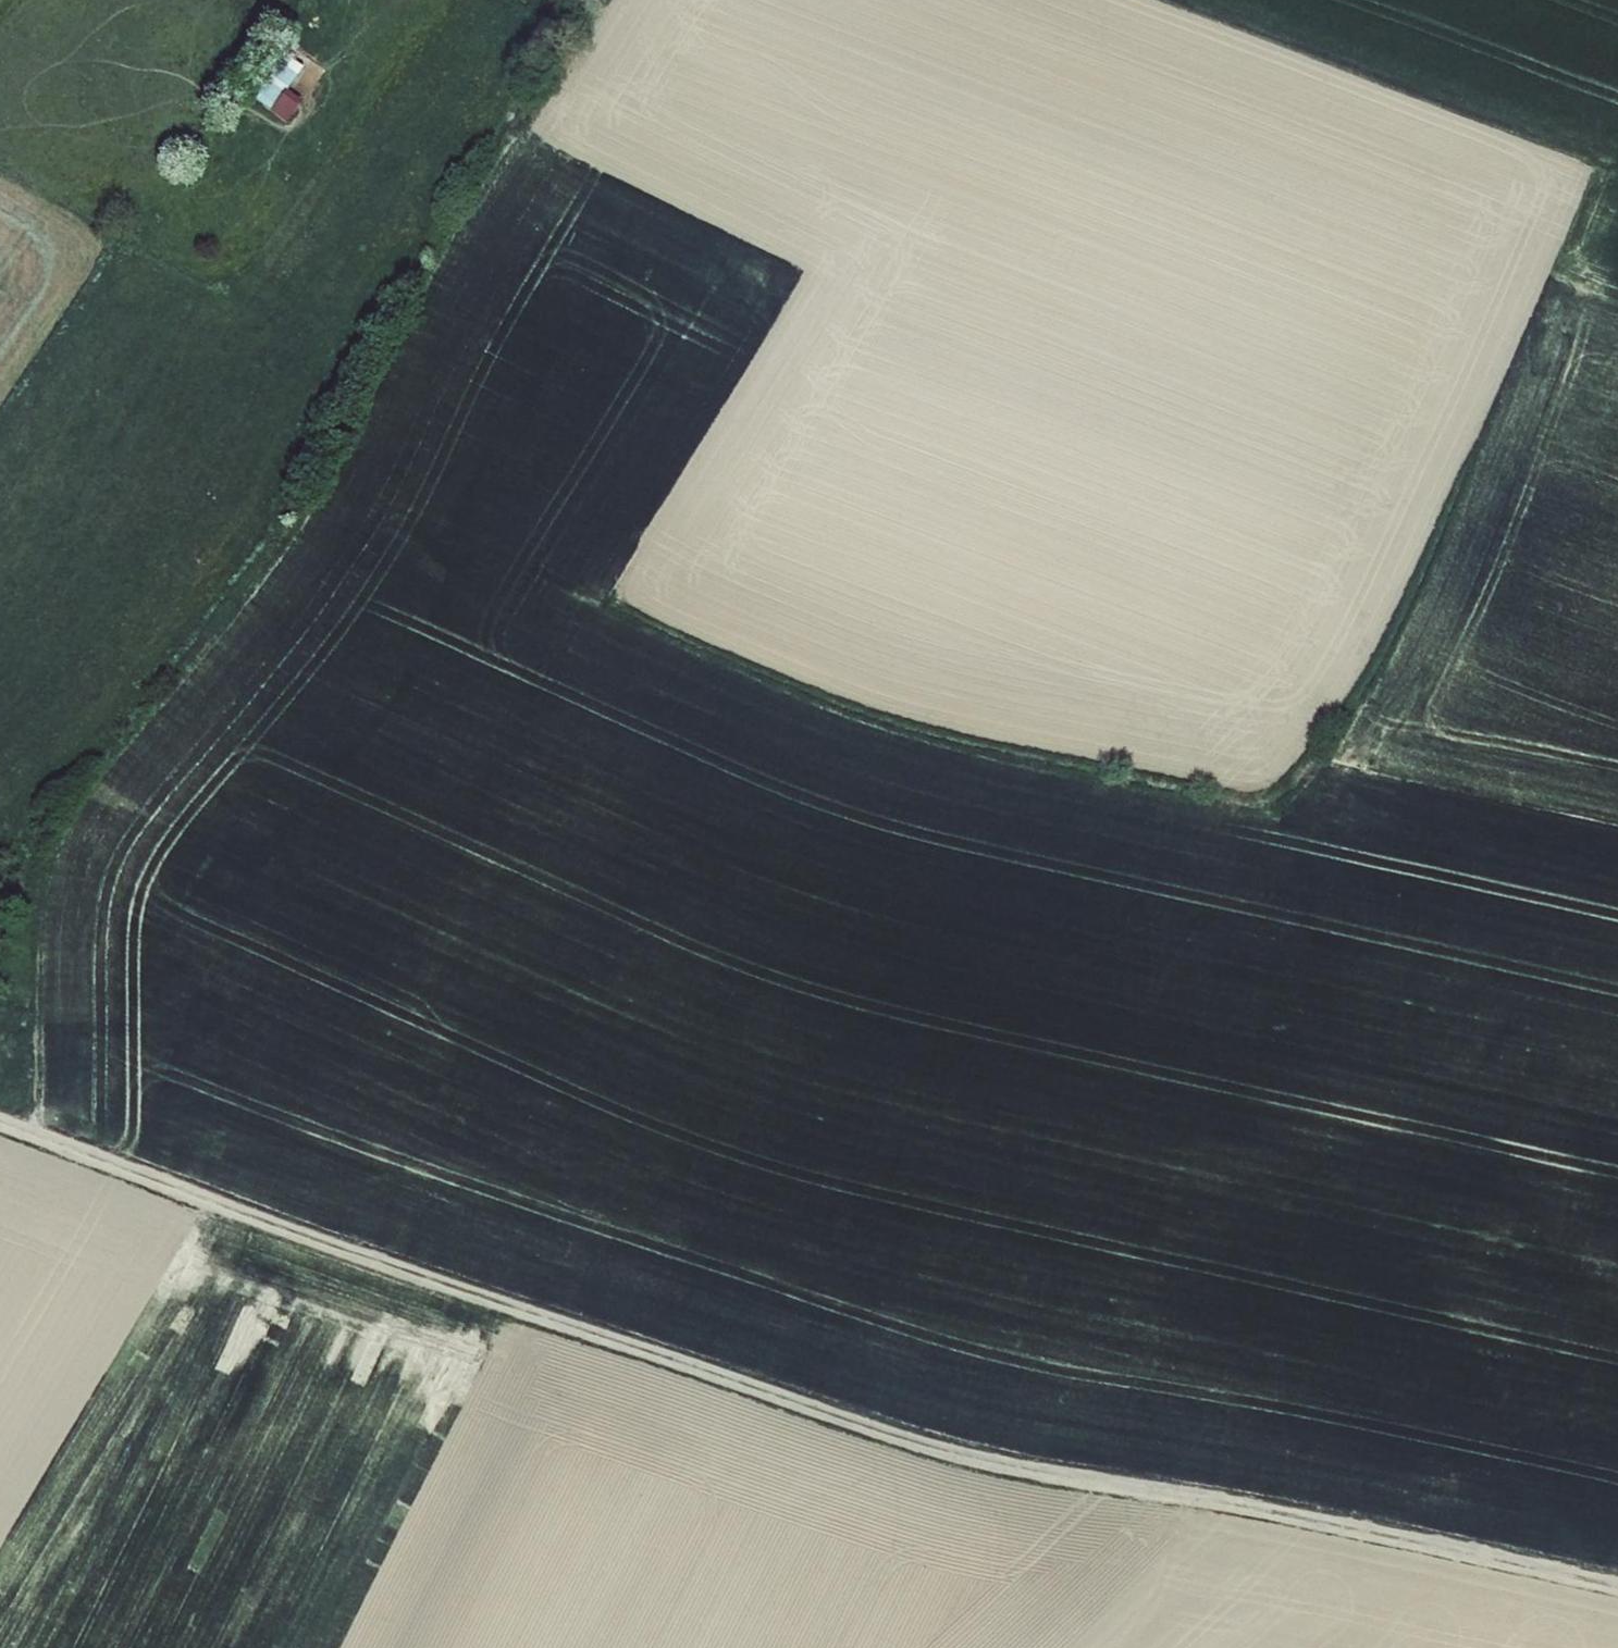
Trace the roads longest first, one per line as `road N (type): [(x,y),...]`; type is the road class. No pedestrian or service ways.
road 1 (unclassified): [(0,1123),(320,1242),(954,1452),(1617,1584)]

